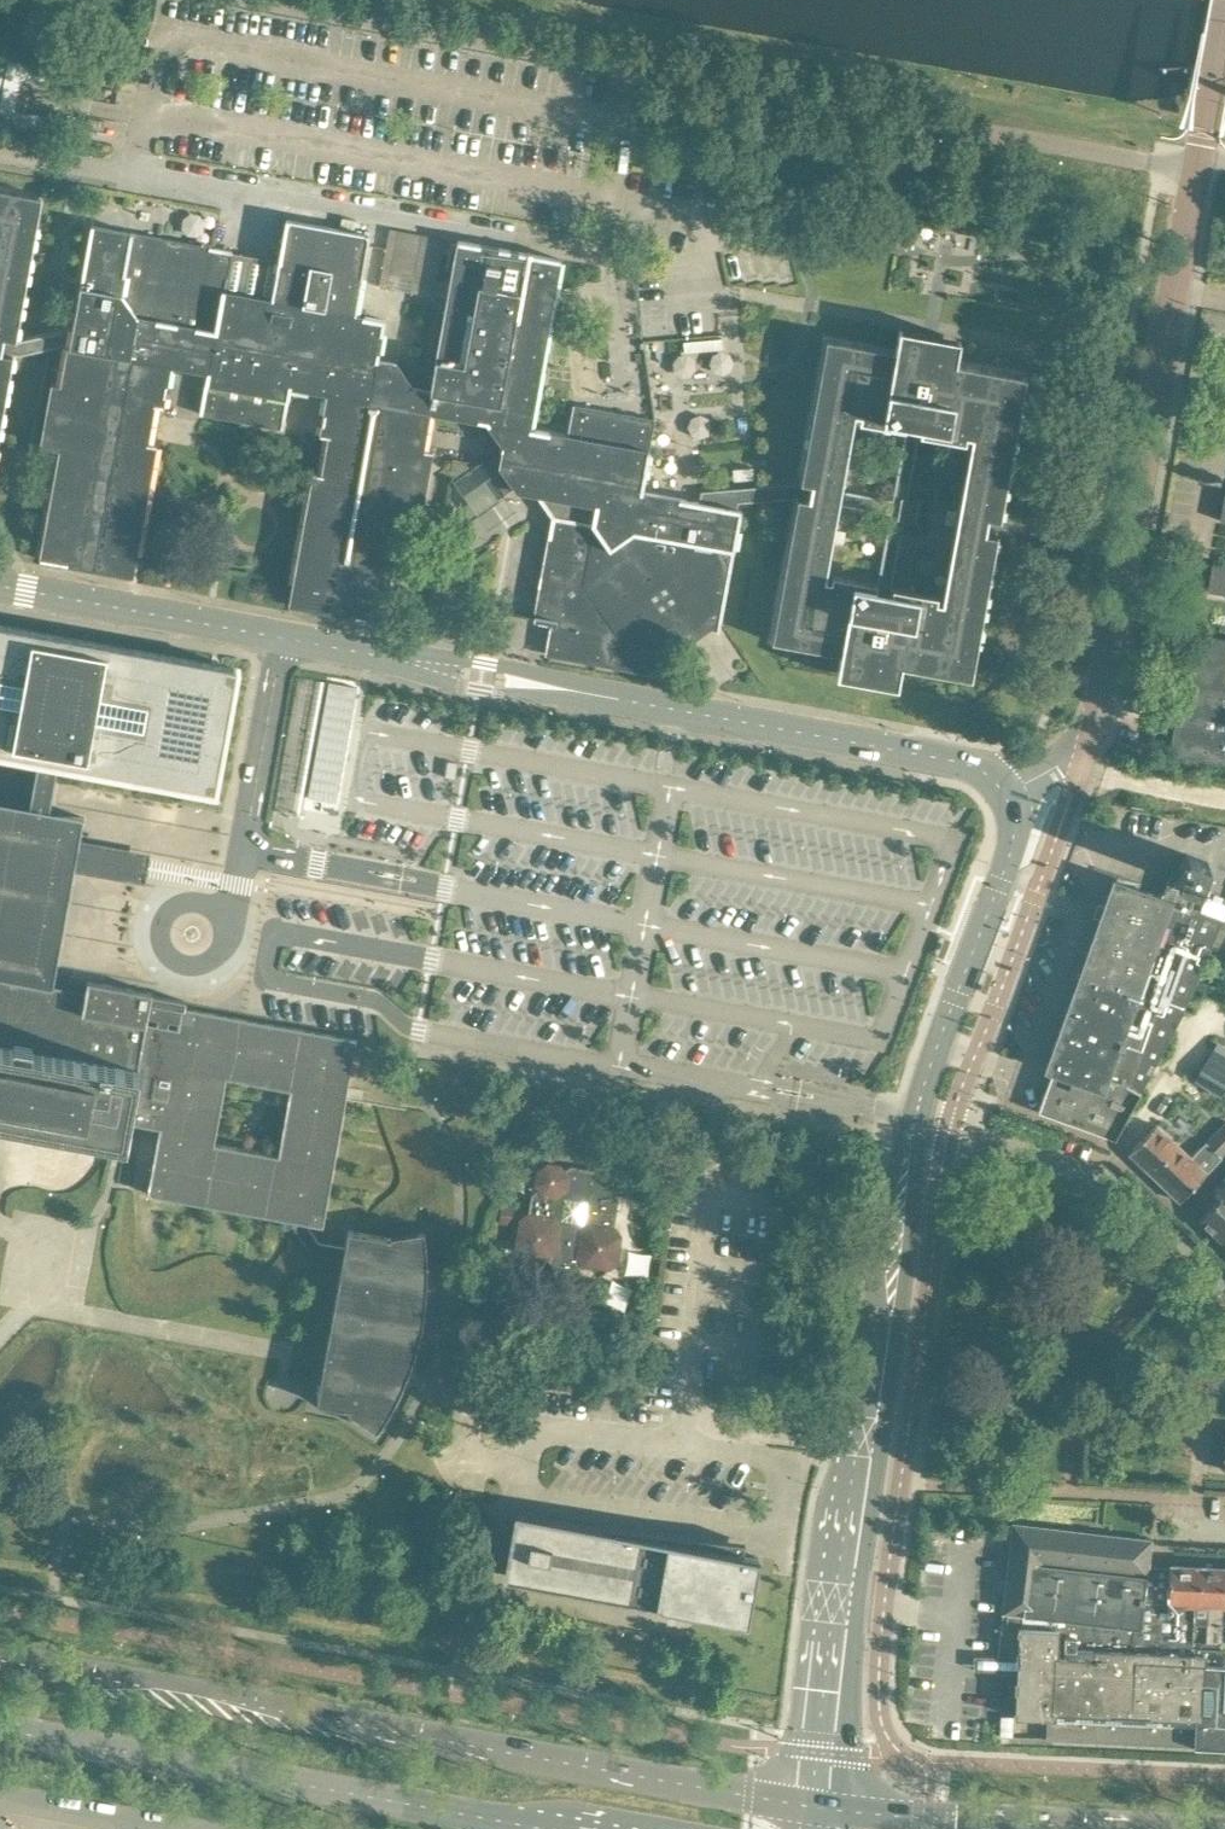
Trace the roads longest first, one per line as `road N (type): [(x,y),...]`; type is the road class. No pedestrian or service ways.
road 1 (unclassified): [(1004,787),(955,761),(0,588)]
road 2 (unclassified): [(1198,162),(1148,160),(265,0)]
road 3 (secondary): [(832,1806),(320,1717),(270,1700),(119,1672),(0,1658)]
road 4 (unclassified): [(1004,787),(1081,765),(1096,718),(1198,162)]
road 5 (unclassified): [(0,145),(610,257)]
road 6 (secondary): [(0,1728),(575,1828)]
road 7 (unclassified): [(891,1321),(832,1806)]
road 8 (residential): [(1224,1289),(1120,1187),(917,1124)]
road 9 (unclassified): [(917,1124),(936,1051),(1009,862),(1015,816),(1004,787)]
road 10 (secondary): [(1169,1828),(832,1806)]
road 11 (unclassified): [(891,1321),(917,1124)]
road 12 (unclassified): [(1198,162),(1224,13)]
road 13 (residential): [(182,1828),(48,1805)]

